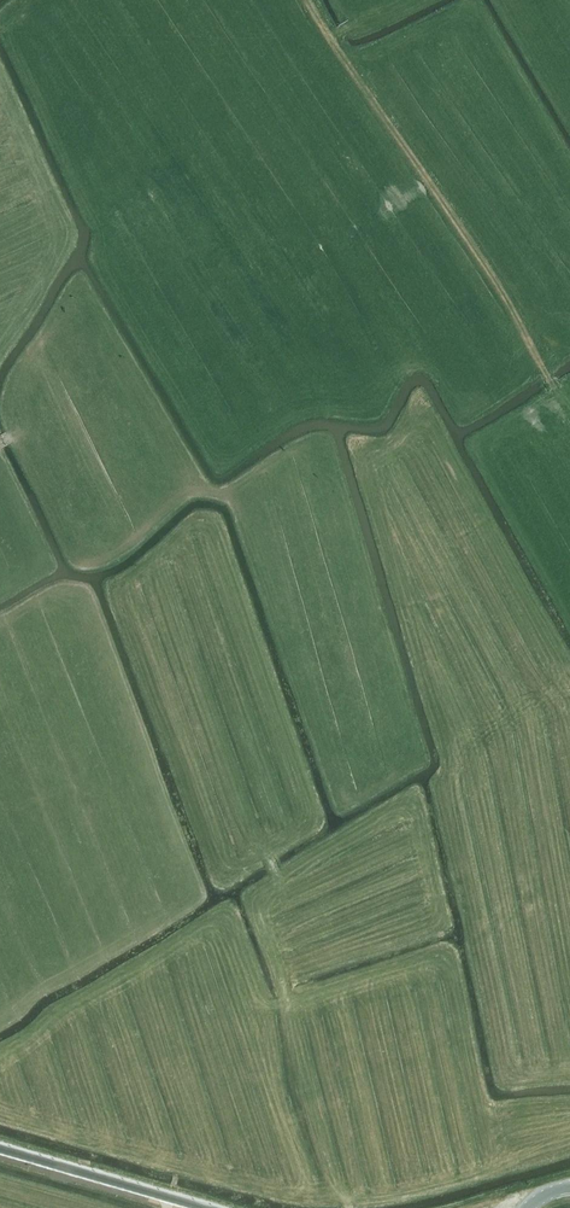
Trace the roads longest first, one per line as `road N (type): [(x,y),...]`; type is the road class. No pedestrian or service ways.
road 1 (track): [(569,408),(309,0)]
road 2 (tertiary): [(200,1207),(0,1149)]

